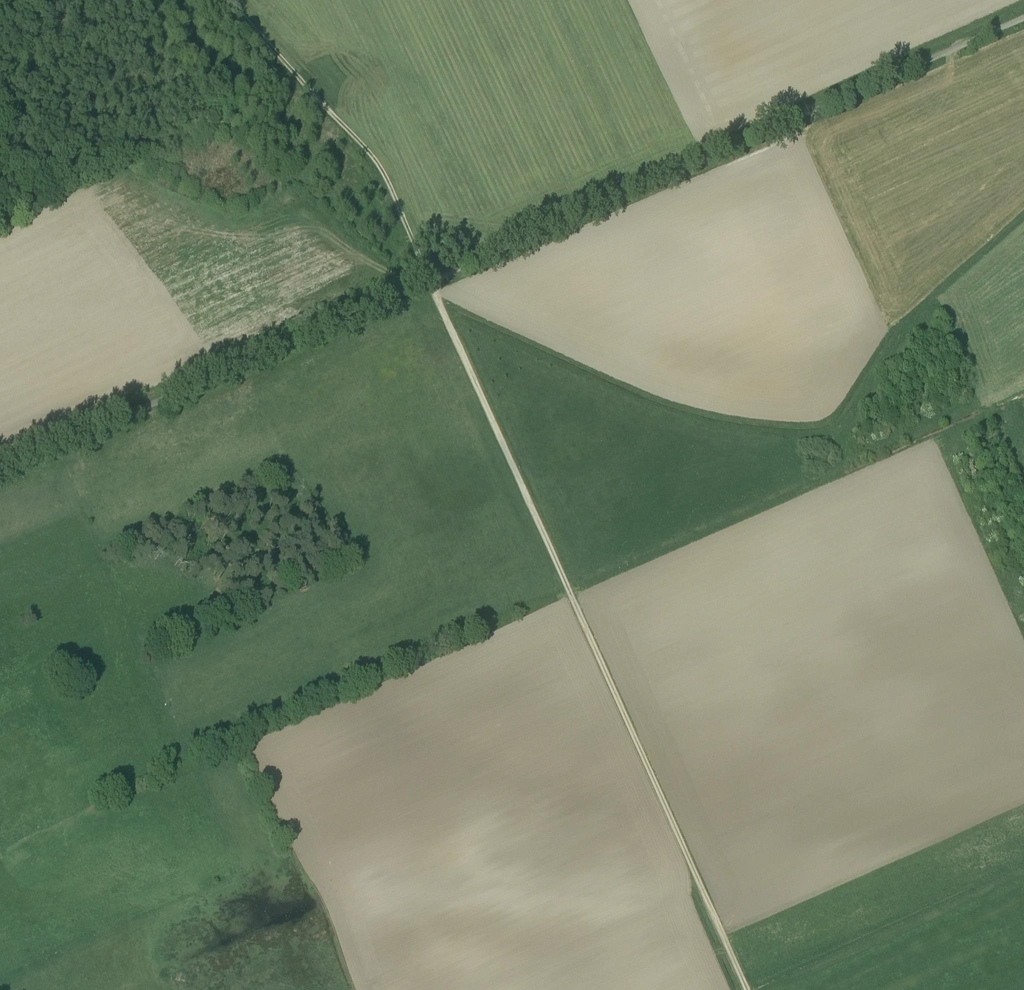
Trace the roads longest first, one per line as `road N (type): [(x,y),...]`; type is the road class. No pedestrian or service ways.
road 1 (track): [(225,0),(378,165),(566,585)]
road 2 (track): [(566,585),(1023,384)]
road 3 (track): [(566,585),(748,989)]

